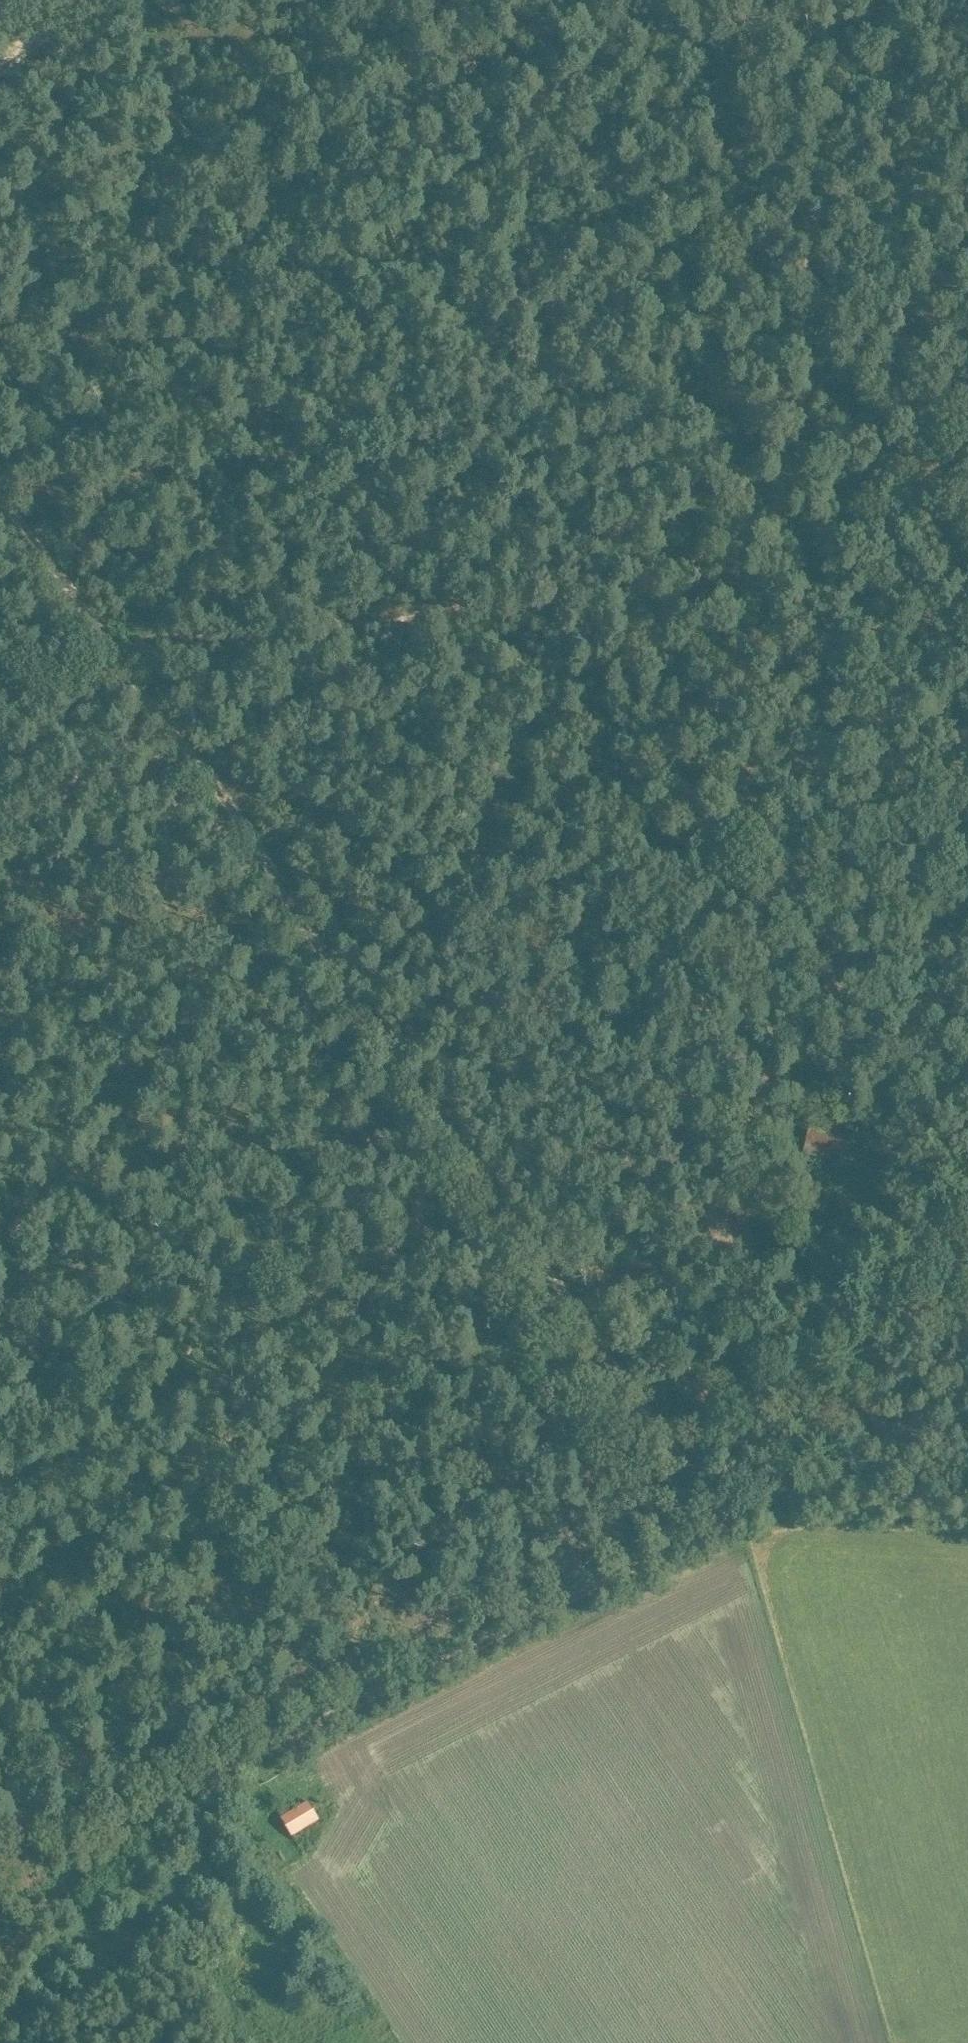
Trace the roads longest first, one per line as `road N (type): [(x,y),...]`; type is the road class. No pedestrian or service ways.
road 1 (track): [(0,1968),(50,1898),(162,1801),(721,1520)]
road 2 (track): [(721,1520),(819,1499),(967,1503)]

